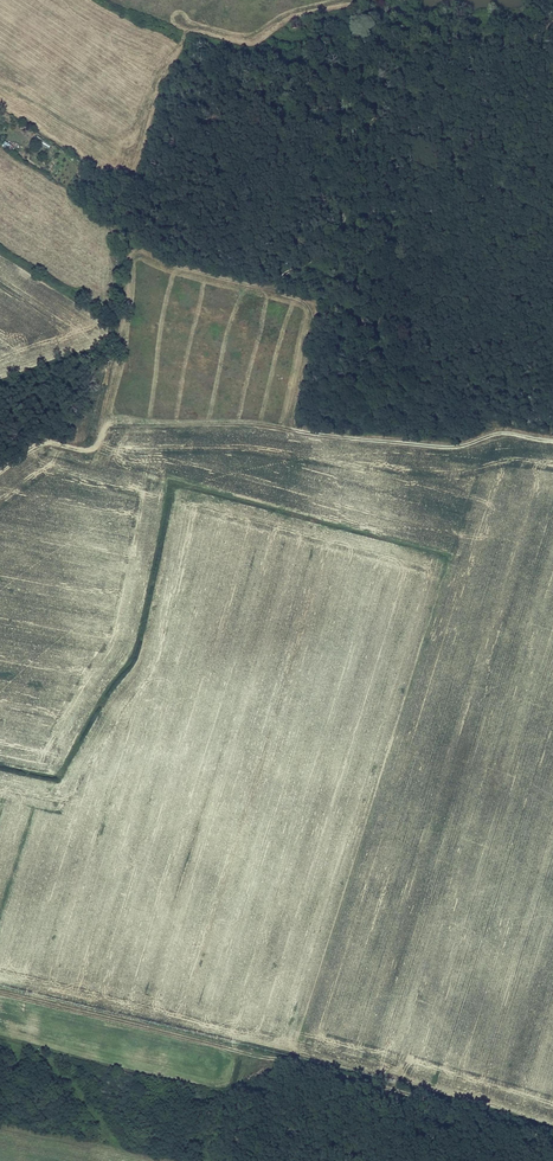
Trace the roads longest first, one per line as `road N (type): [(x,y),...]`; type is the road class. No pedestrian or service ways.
road 1 (track): [(552,443),(503,436),(436,449),(264,430),(106,451),(44,443),(0,472)]

